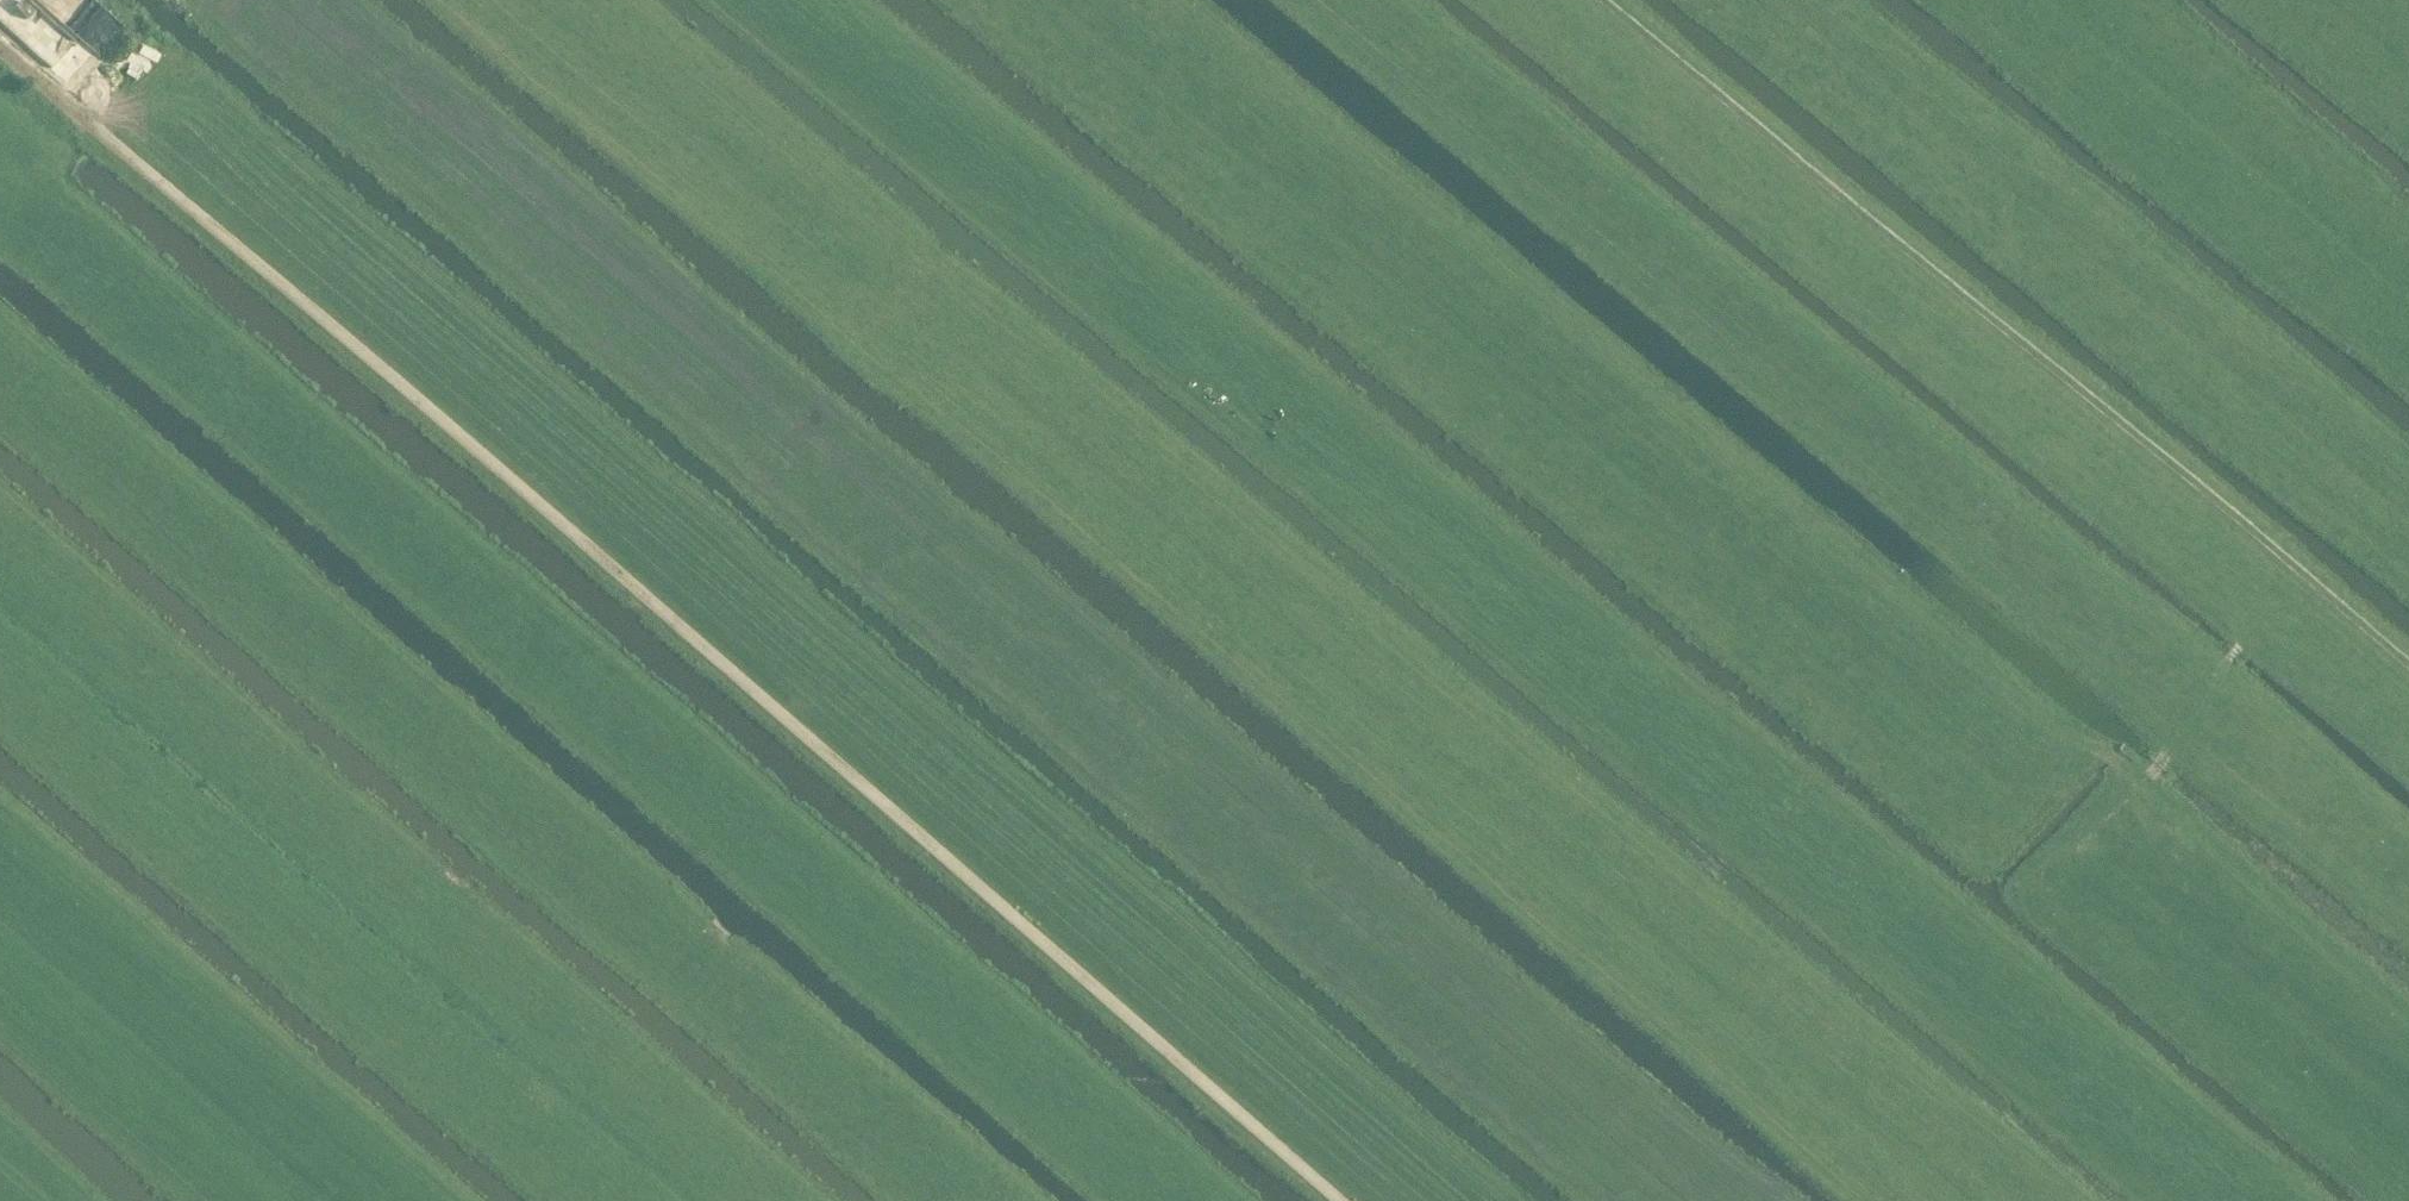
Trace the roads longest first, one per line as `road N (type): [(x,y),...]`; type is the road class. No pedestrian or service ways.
road 1 (track): [(0,44),(843,761),(1345,1200)]
road 2 (track): [(2408,661),(1609,0)]

